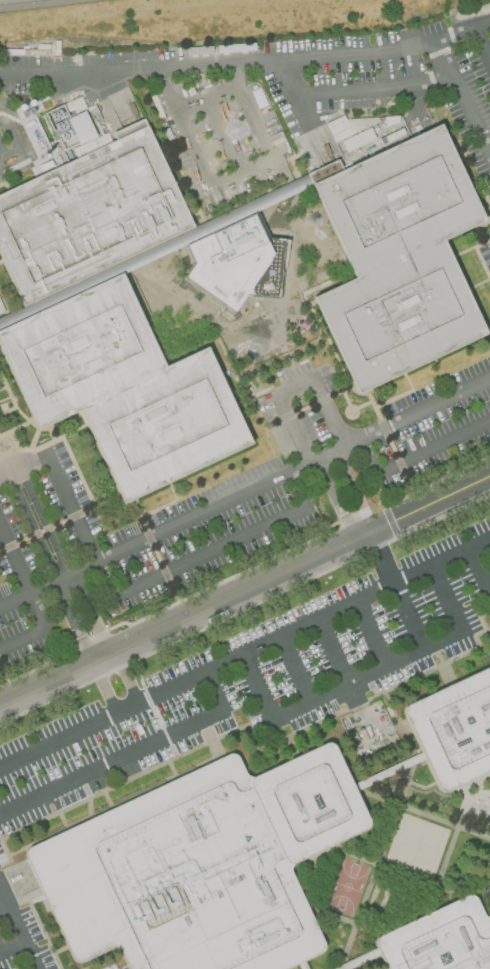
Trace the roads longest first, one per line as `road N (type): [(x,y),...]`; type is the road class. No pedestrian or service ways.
road 1 (tertiary): [(482,482),(0,703)]

